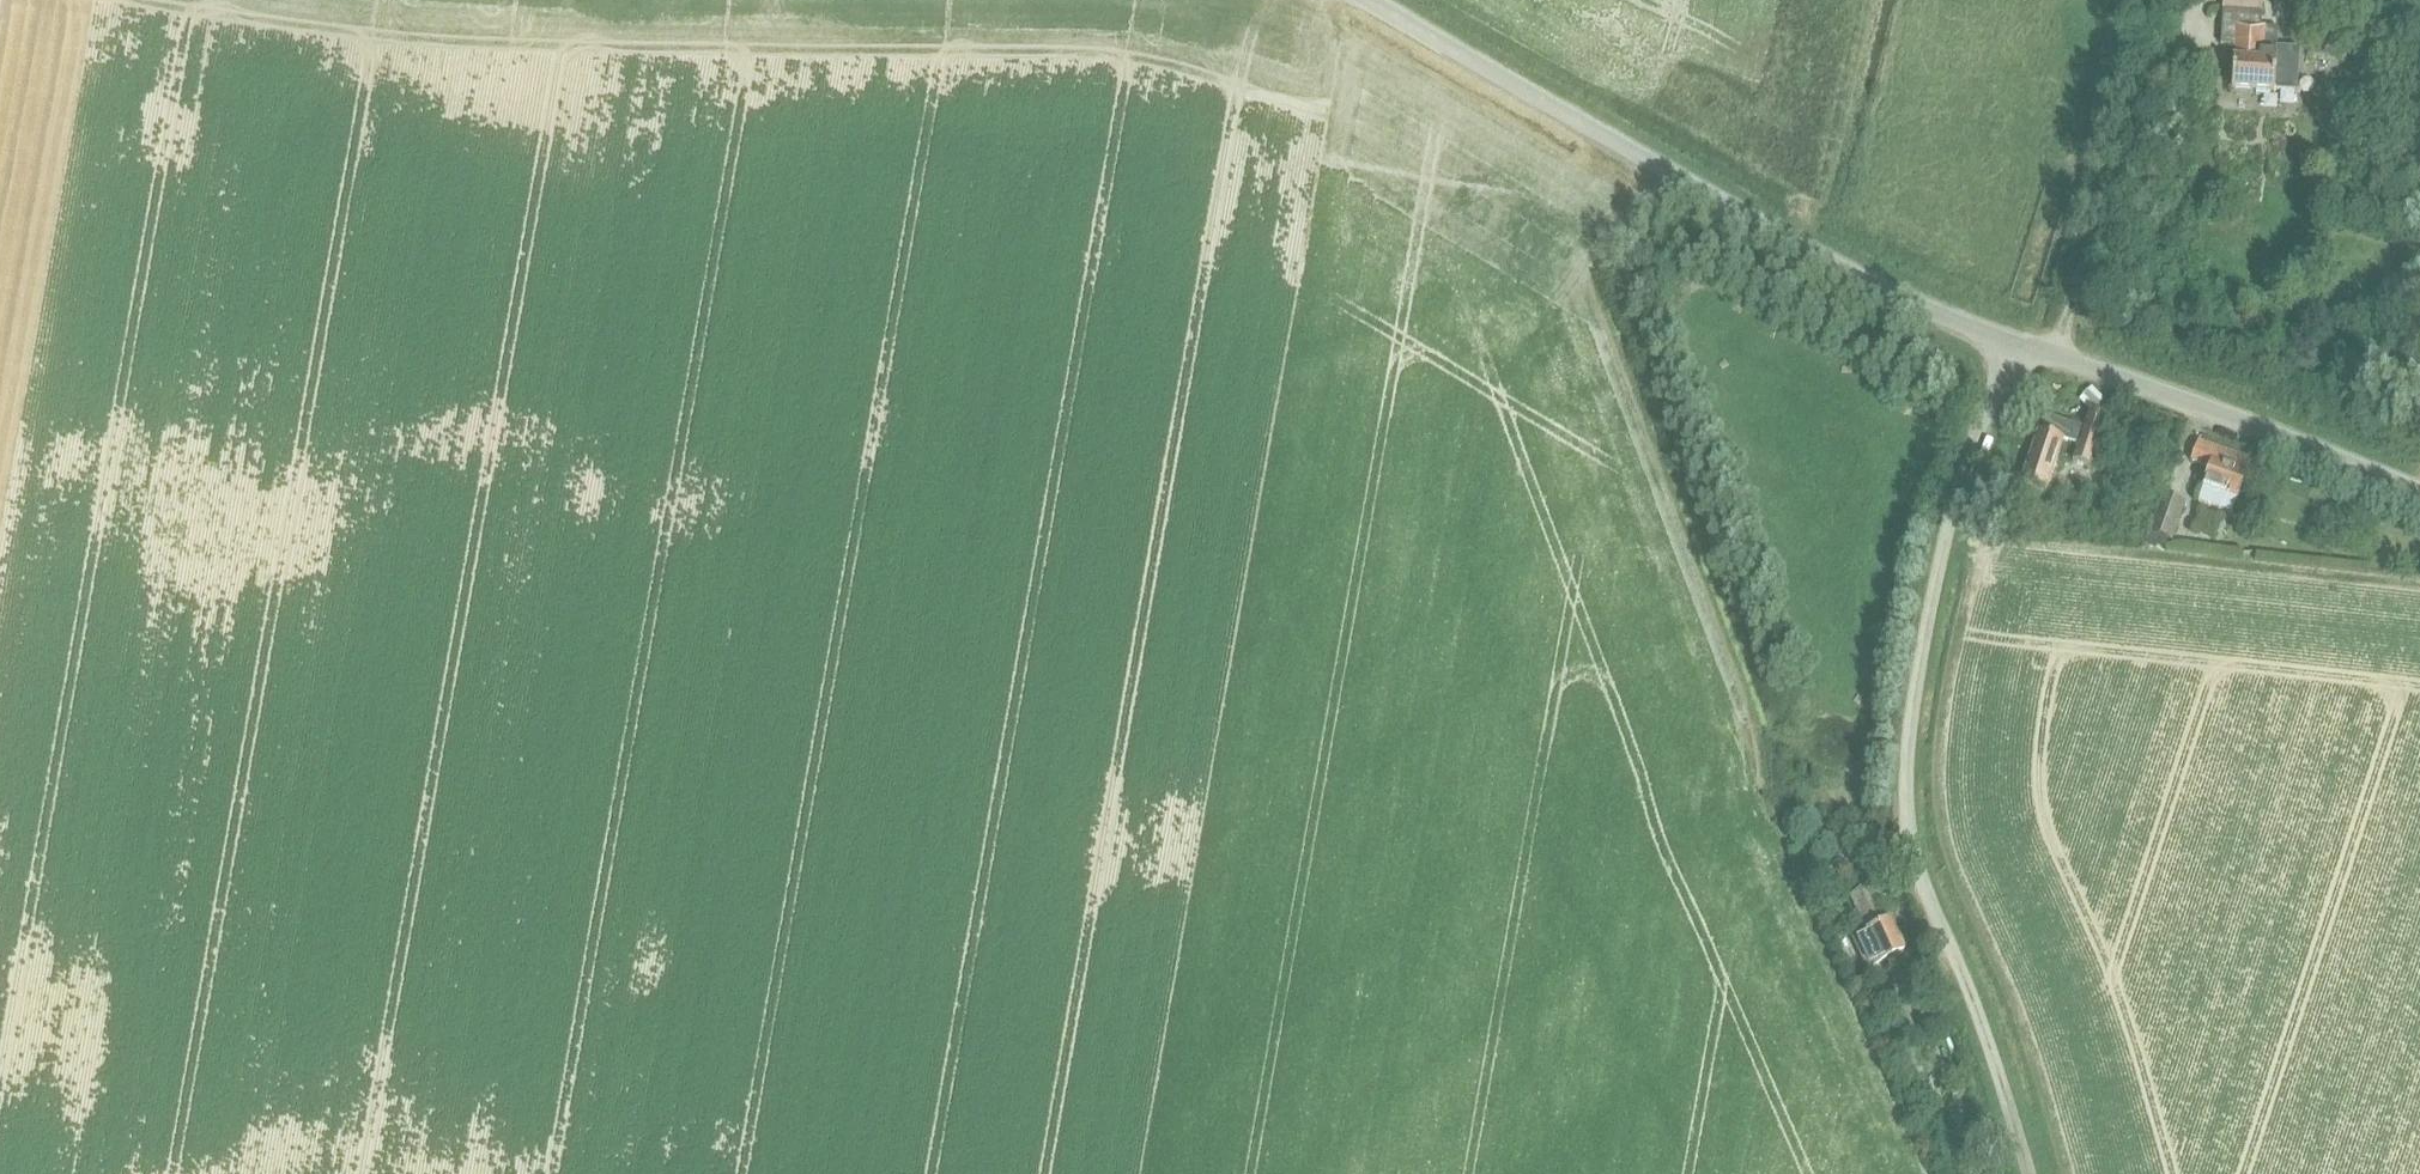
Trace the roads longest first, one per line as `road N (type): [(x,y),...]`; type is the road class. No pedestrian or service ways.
road 1 (unclassified): [(2419,492),(1900,300),(1366,0)]
road 2 (track): [(2013,344),(1943,559),(1915,706),(1908,808),(1924,881),(2013,1109),(2029,1173)]
road 3 (track): [(2122,0),(2077,179),(2097,223),(2059,358)]

